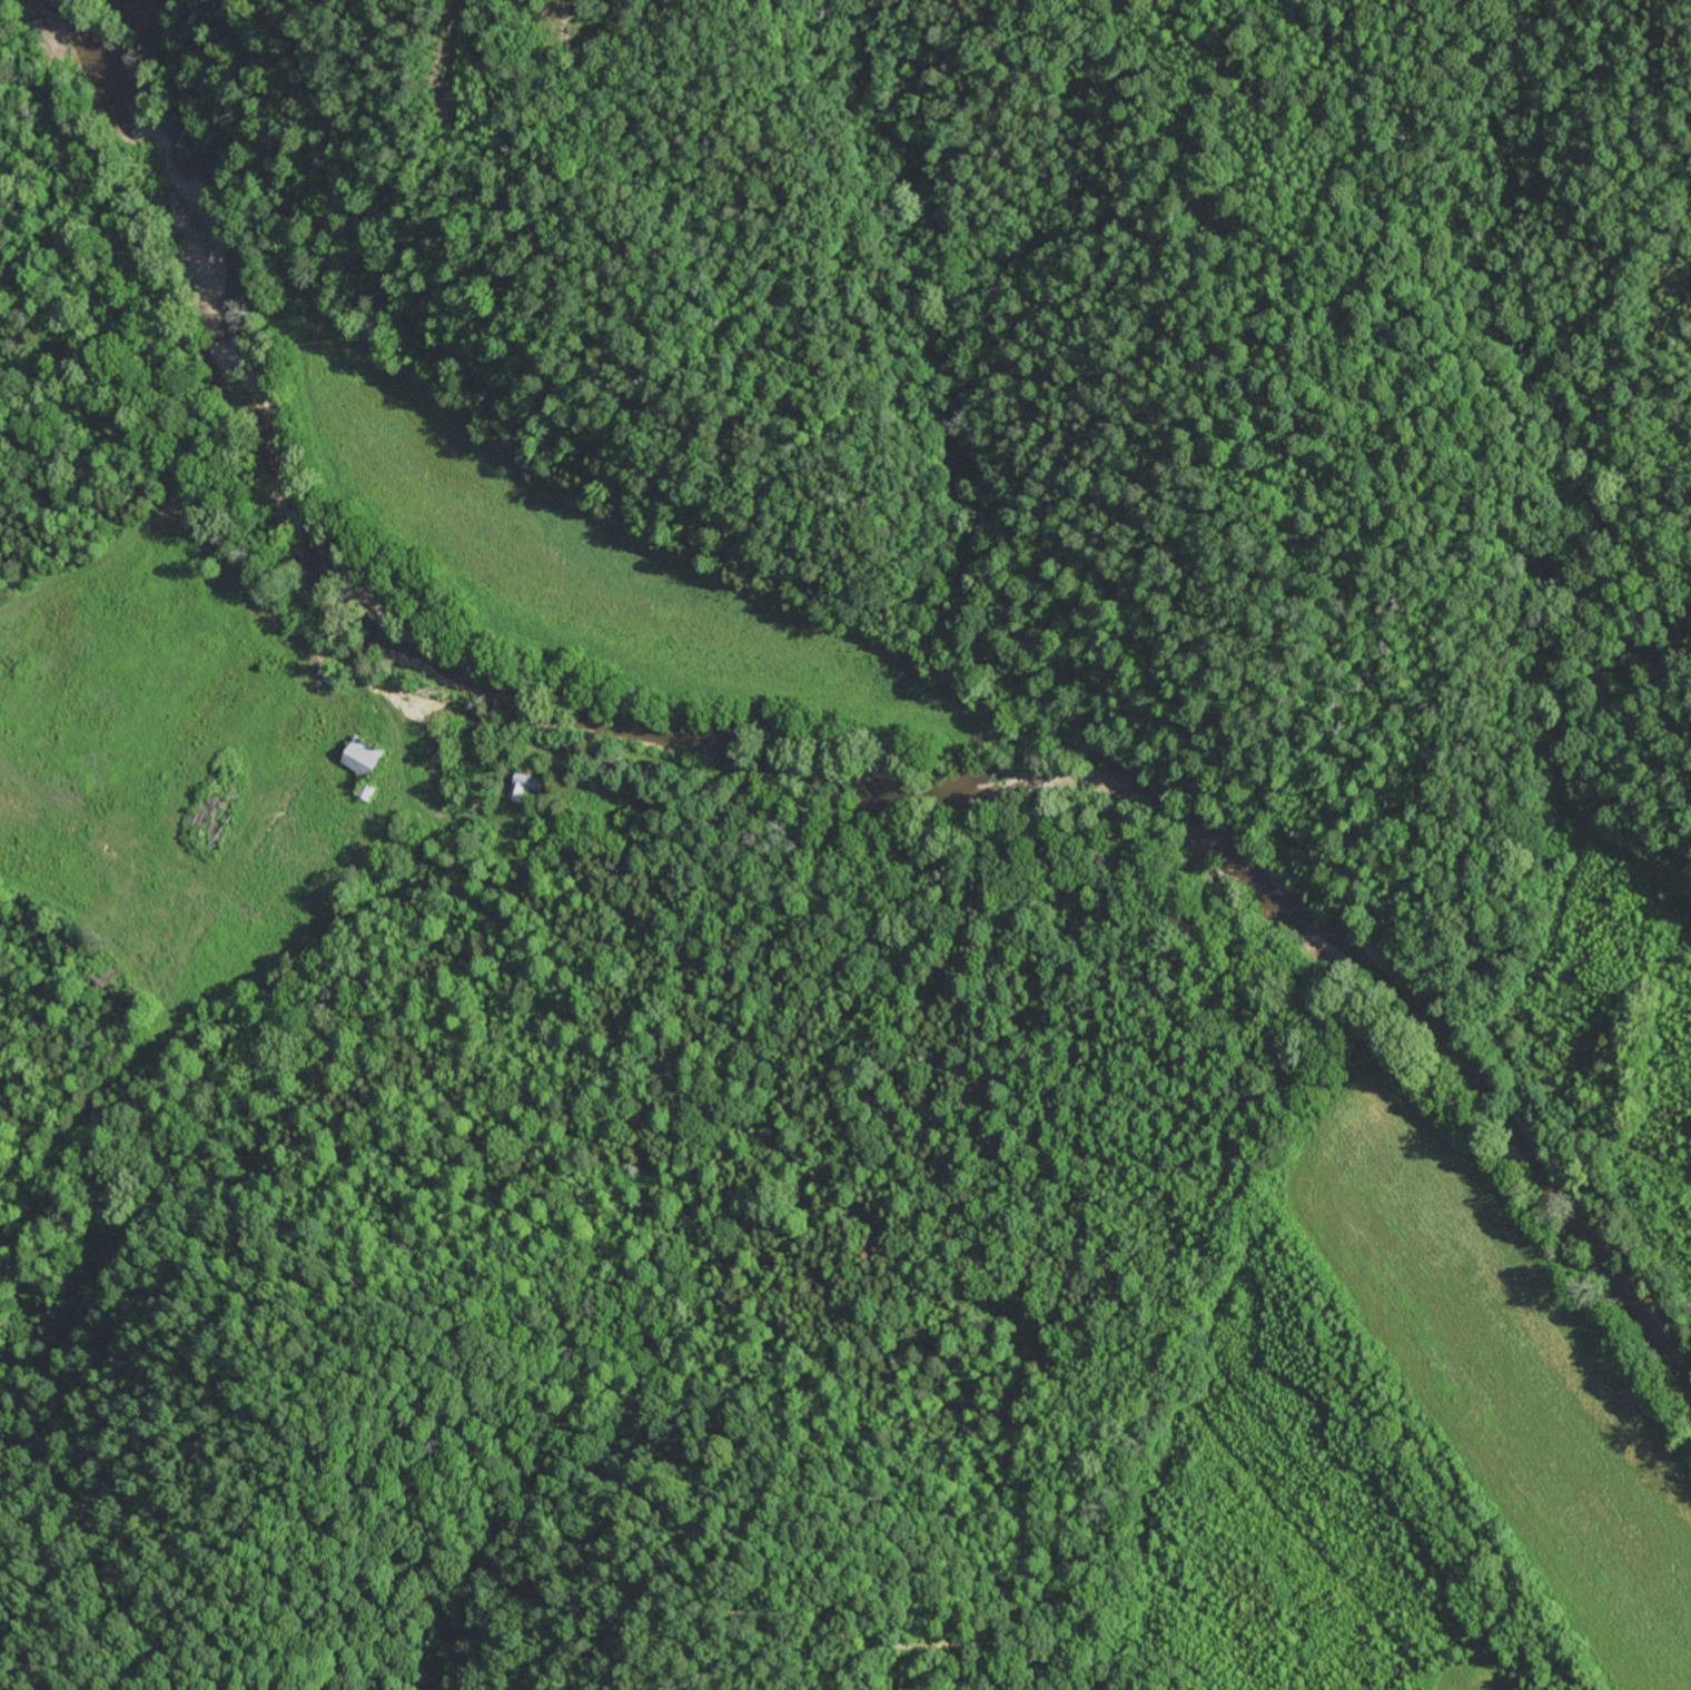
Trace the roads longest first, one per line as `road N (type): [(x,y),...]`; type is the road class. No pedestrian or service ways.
road 1 (residential): [(1690,1292),(1519,1070),(1339,874),(1143,781),(761,688),(468,648),(404,617),(175,136),(88,0)]

